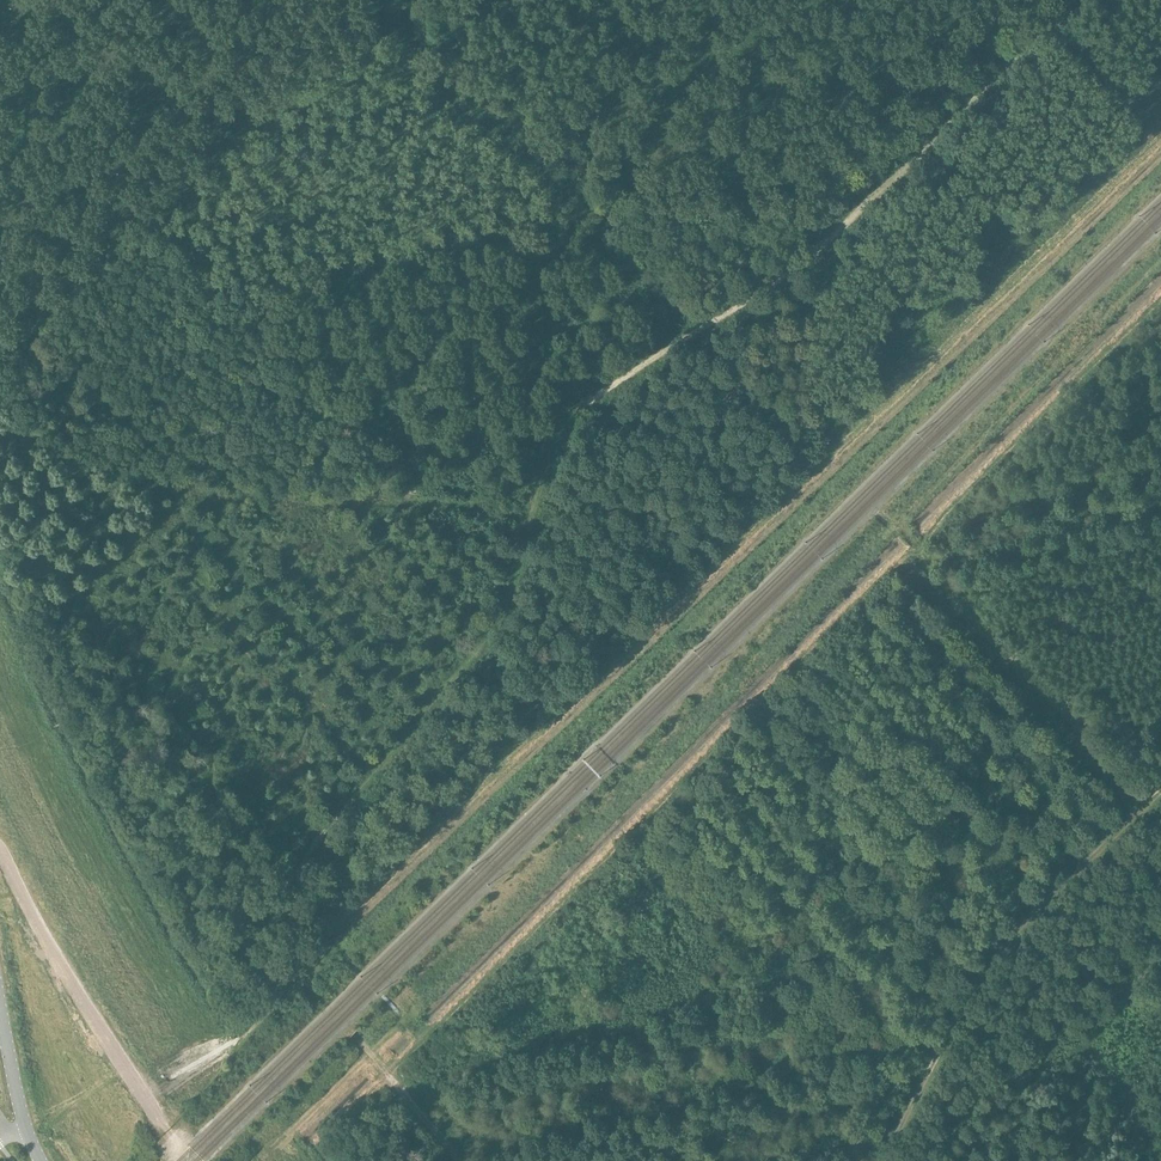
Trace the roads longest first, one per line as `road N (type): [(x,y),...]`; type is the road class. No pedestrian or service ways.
road 1 (track): [(271,1160),(1160,264)]
road 2 (track): [(310,973),(347,912),(1160,137)]
road 3 (track): [(301,981),(1160,168)]
road 4 (track): [(1160,296),(947,507),(920,548),(880,573),(386,1072)]
road 5 (tertiary): [(40,1160),(0,1002)]

